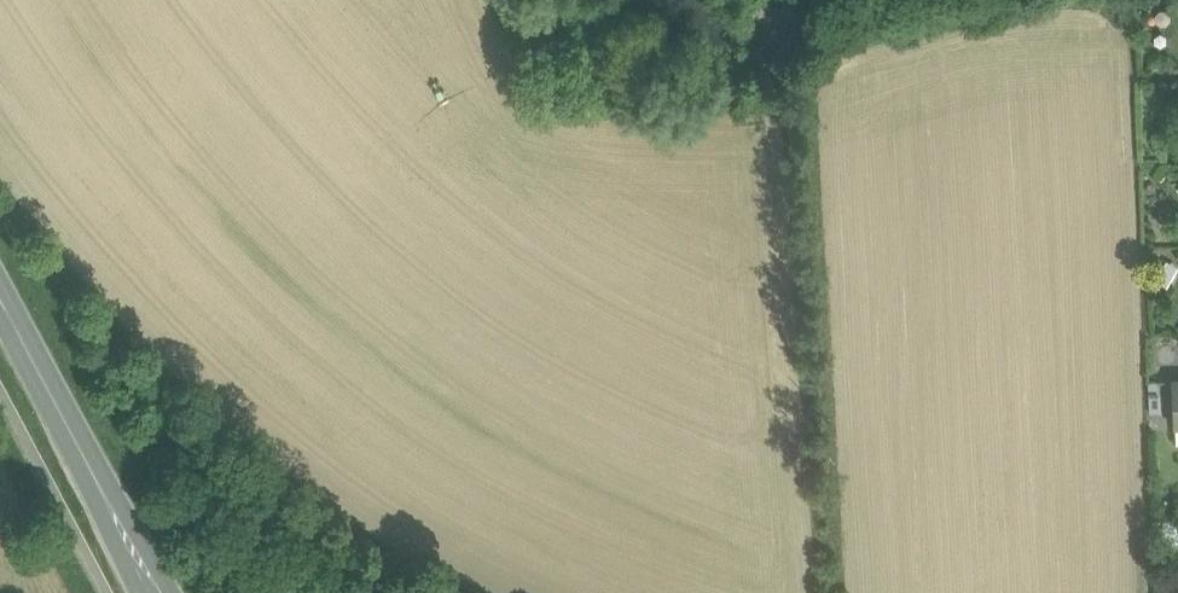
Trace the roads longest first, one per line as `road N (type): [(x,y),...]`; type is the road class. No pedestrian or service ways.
road 1 (primary): [(0,299),(154,592)]

